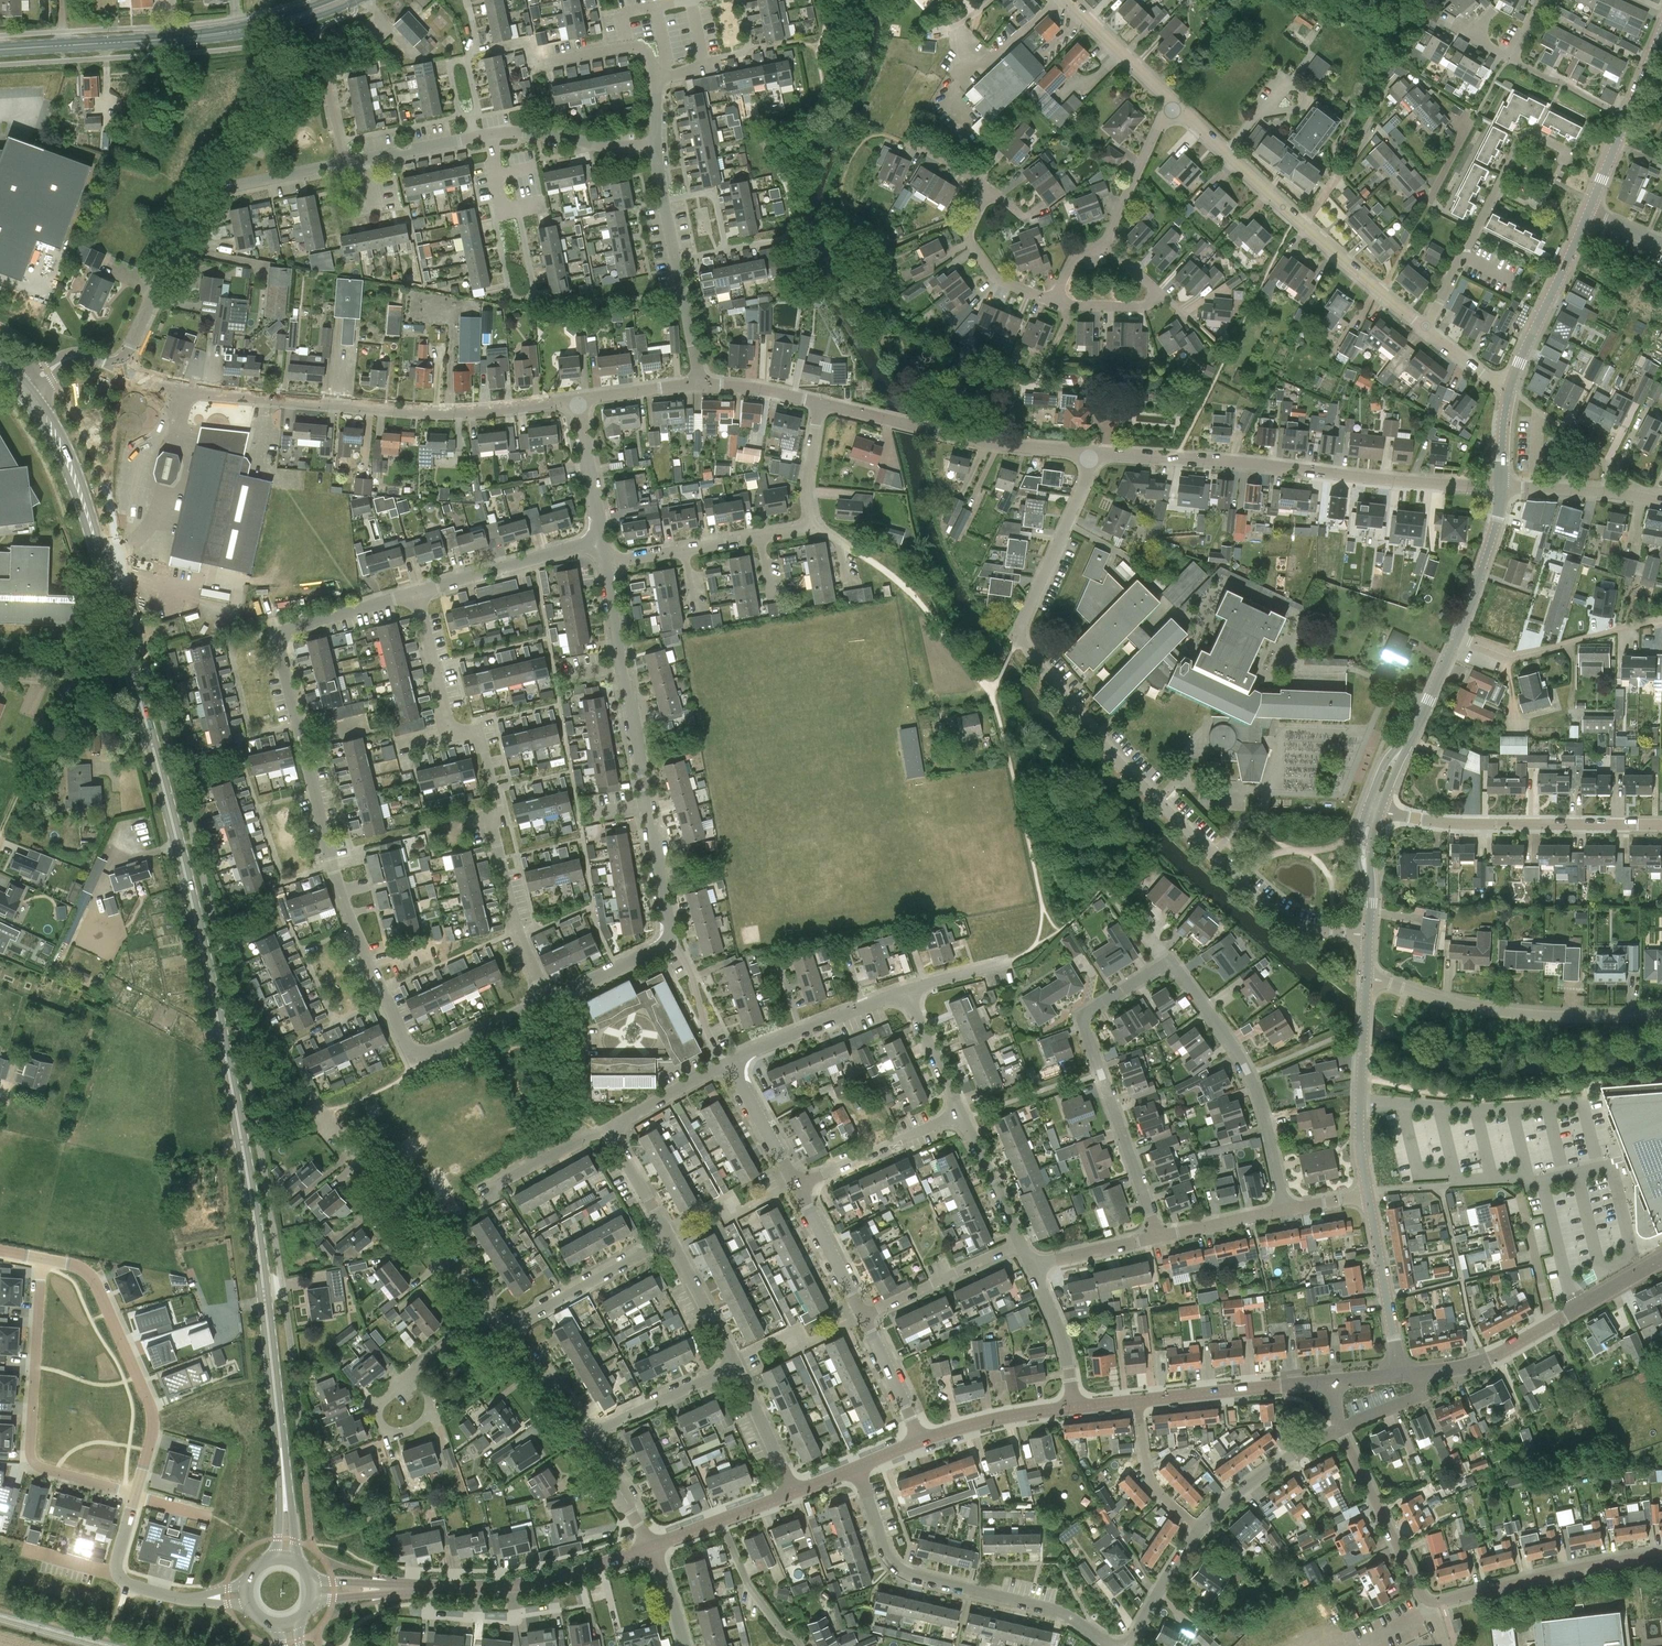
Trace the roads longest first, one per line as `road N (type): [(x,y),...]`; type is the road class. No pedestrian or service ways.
road 1 (secondary): [(283,1487),(244,1155),(133,666)]
road 2 (residential): [(1368,936),(1306,927),(1259,899),(1138,784),(1018,637),(1091,452)]
road 3 (residential): [(1158,1236),(1084,1016),(1162,965),(1173,965),(1249,1075),(1285,1209)]
road 4 (residential): [(418,1055),(339,895),(278,640),(287,627),(416,592)]
road 5 (unclassified): [(580,399),(410,411),(215,393),(121,369)]
road 6 (unclassified): [(1501,486),(1091,452)]
road 7 (primary): [(0,50),(193,37),(292,19),(342,0)]
road 8 (residential): [(1111,1645),(1051,1609),(894,1566),(856,1467)]
road 9 (residential): [(121,369),(209,194),(345,164)]
road 10 (residential): [(1426,328),(1176,108)]
road 11 (residential): [(40,1257),(28,1459),(136,1494)]
road 12 (residential): [(546,999),(517,928),(479,730),(450,737)]
road 13 (secondary): [(133,666),(82,497),(25,387)]
road 14 (residential): [(1661,1017),(1490,1010),(1367,975)]
road 15 (residential): [(40,1257),(94,1279),(153,1408),(136,1494)]
road 16 (residential): [(485,1309),(295,1097)]
road 17 (residential): [(1661,824),(1459,823),(1382,809)]
road 18 (unclassified): [(1091,452),(996,443),(820,404)]
road 19 (residential): [(671,939),(621,668)]
road 20 (tertiary): [(397,1588),(529,1582),(651,1544)]
road 21 (residential): [(1431,1600),(1661,1555)]
road 22 (residential): [(0,838),(69,691),(85,677),(133,666)]
road 23 (tertiary): [(1368,1195),(1360,1131),(1367,975)]
road 24 (residential): [(1457,636),(1509,657),(1661,618)]
road 25 (residential): [(1431,1600),(1340,1425)]
road 26 (residential): [(500,212),(509,294),(526,298),(534,292),(518,208)]
road 27 (tertiary): [(1137,1400),(1330,1381)]
road 28 (tertiary): [(1510,389),(1588,213)]
road 29 (residential): [(416,592),(600,540)]
road 30 (residential): [(504,1330),(672,1240)]
road 31 (tertiary): [(1401,1374),(1368,1195)]
road 32 (residential): [(797,1185),(960,1115)]
road 33 (residential): [(1198,1528),(1238,1492),(1340,1425)]
road 34 (residential): [(862,1319),(1020,1244)]
road 35 (residential): [(136,1494),(118,1574),(129,1586),(199,1598)]
road 36 (residential): [(1059,299),(1003,283),(971,246),(971,225),(991,190)]
road 37 (residential): [(489,135),(656,146)]
road 38 (residential): [(583,1438),(735,1369)]
road 39 (residential): [(528,41),(533,68),(633,48),(649,57),(653,74)]
road 40 (residential): [(1661,502),(1501,486)]
road 41 (tertiary): [(1457,636),(1499,518),(1501,486)]
road 42 (tertiary): [(922,1442),(1074,1406)]
road 43 (residential): [(1106,244),(1160,121),(1176,108)]
road 44 (residential): [(1176,108),(1068,0)]
road 45 (residential): [(719,1519),(748,1585),(799,1645)]
road 46 (residential): [(418,1365),(430,1410),(419,1425),(392,1433),(381,1426),(378,1404),(393,1389)]
road 47 (residential): [(1137,1400),(1149,1479),(1198,1528)]
road 48 (residential): [(862,1319),(797,1185)]
road 49 (residential): [(450,737),(416,592)]
road 50 (residential): [(1074,1406),(1059,1330),(1030,1265)]
road 51 (residential): [(735,1369),(672,1240)]
road 52 (tertiary): [(1422,1371),(1487,1358),(1555,1323)]
road 53 (residential): [(600,540),(580,399)]
road 54 (residential): [(1020,1244),(960,1115)]
road 55 (residential): [(797,1185),(725,1065)]
road 56 (residential): [(418,1055),(546,999)]
road 57 (residential): [(725,1065),(671,939)]
road 58 (residential): [(922,1442),(862,1319)]
road 59 (residential): [(960,1115),(905,990)]
road 60 (residential): [(1476,229),(1431,198),(1467,125)]
road 61 (residential): [(1130,1645),(1198,1528)]
road 62 (residential): [(793,1491),(735,1369)]
road 63 (residential): [(583,1438),(504,1330)]
road 64 (residential): [(1555,1323),(1520,1195)]
road 65 (residential): [(609,1129),(725,1065)]
road 66 (residential): [(1030,1265),(1158,1236)]
road 67 (residential): [(345,164),(473,138)]
road 68 (residential): [(493,1189),(609,1129)]
road 69 (residential): [(1158,1236),(1285,1209)]
road 70 (residential): [(1628,115),(1512,57)]
road 71 (residential): [(672,1240),(609,1129)]
road 72 (residential): [(651,1544),(583,1438)]
road 73 (residential): [(702,383),(675,260)]
road 74 (residential): [(813,527),(807,477),(820,404)]
road 75 (tertiary): [(1555,1323),(1661,1259)]
road 76 (unclassified): [(702,383),(580,399)]
road 77 (unclassified): [(820,404),(702,383)]

